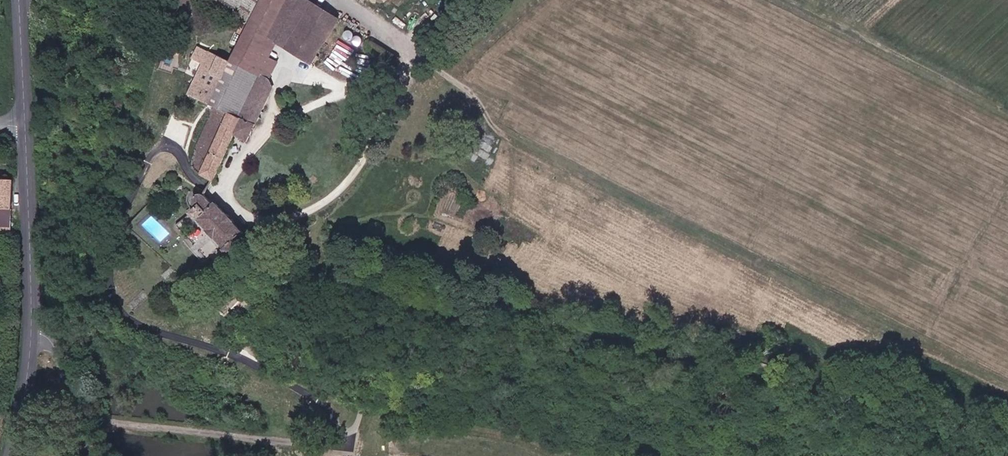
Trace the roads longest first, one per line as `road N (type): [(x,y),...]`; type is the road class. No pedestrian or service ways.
road 1 (secondary): [(40,325),(32,135)]
road 2 (residential): [(486,0),(431,48),(409,50),(345,0)]
road 3 (unclassified): [(40,325),(56,347),(88,455)]
road 4 (secondary): [(32,135),(26,0)]
road 5 (secondary): [(6,455),(40,325)]

